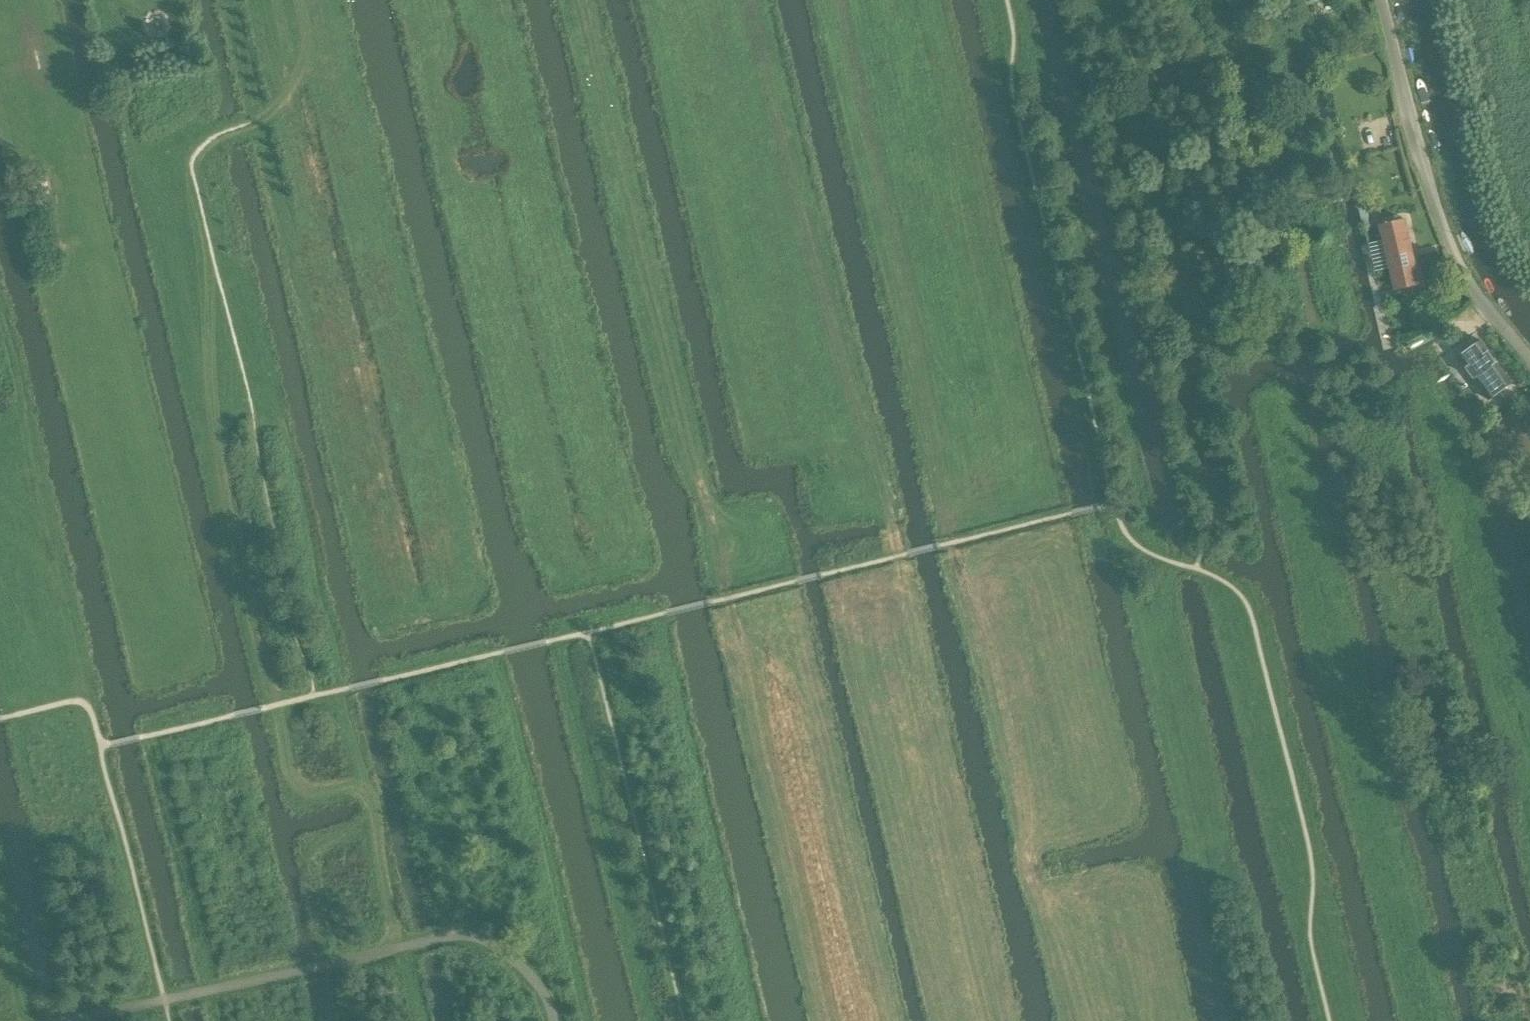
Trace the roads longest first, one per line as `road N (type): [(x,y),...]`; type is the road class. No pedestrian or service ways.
road 1 (unclassified): [(1529,361),(1457,267),(1380,0)]

